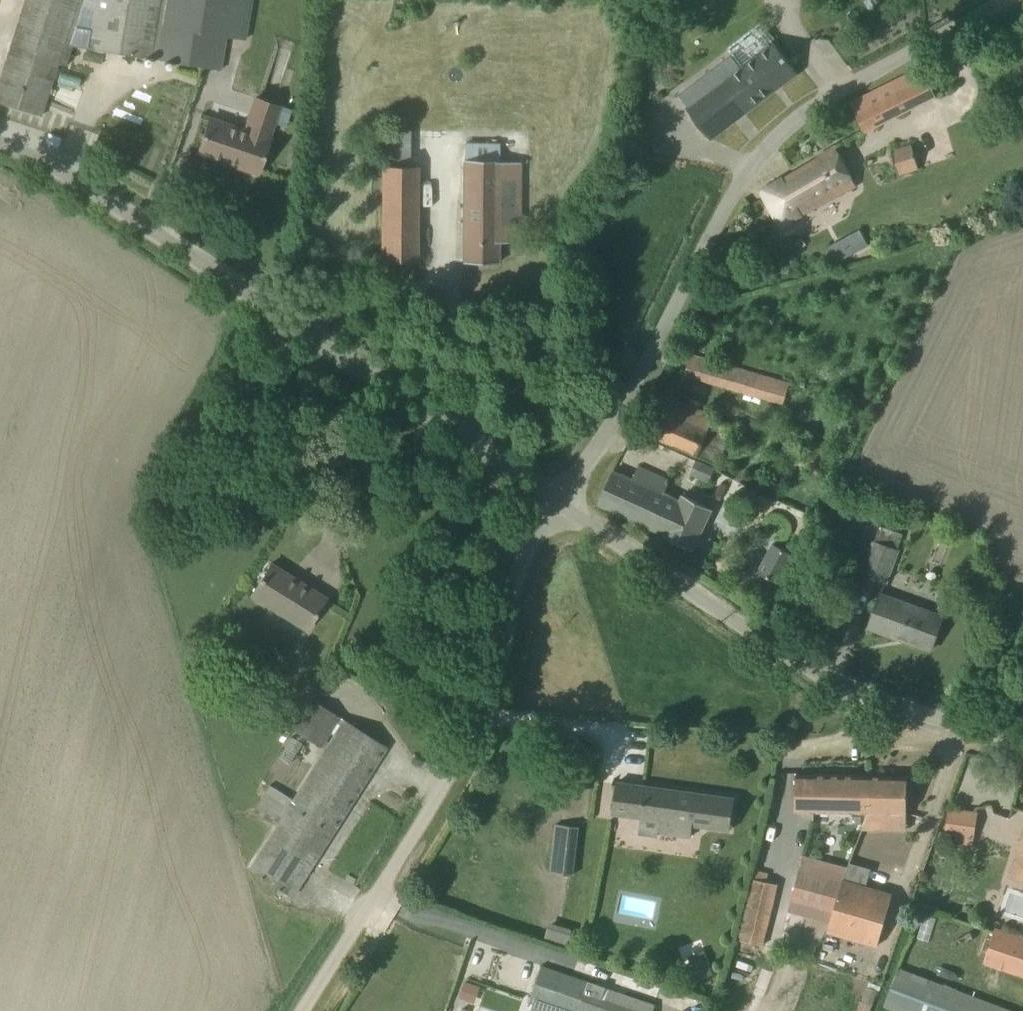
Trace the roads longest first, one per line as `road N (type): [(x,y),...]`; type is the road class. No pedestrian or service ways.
road 1 (unclassified): [(559,500),(760,143),(1014,0)]
road 2 (unclassified): [(559,500),(211,268),(0,140)]
road 3 (unclassified): [(304,1010),(485,714),(530,541),(559,500)]
road 4 (unclassified): [(1022,738),(872,694),(748,632),(559,500)]

